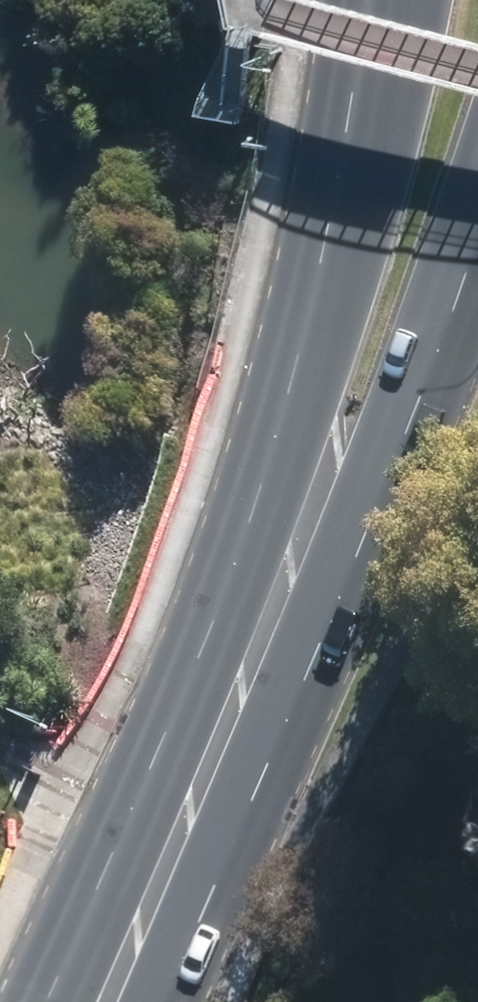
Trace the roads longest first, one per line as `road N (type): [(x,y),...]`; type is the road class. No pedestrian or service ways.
road 1 (primary): [(144,918),(322,303),(393,0)]
road 2 (primary): [(477,221),(450,319),(348,560),(144,918)]

